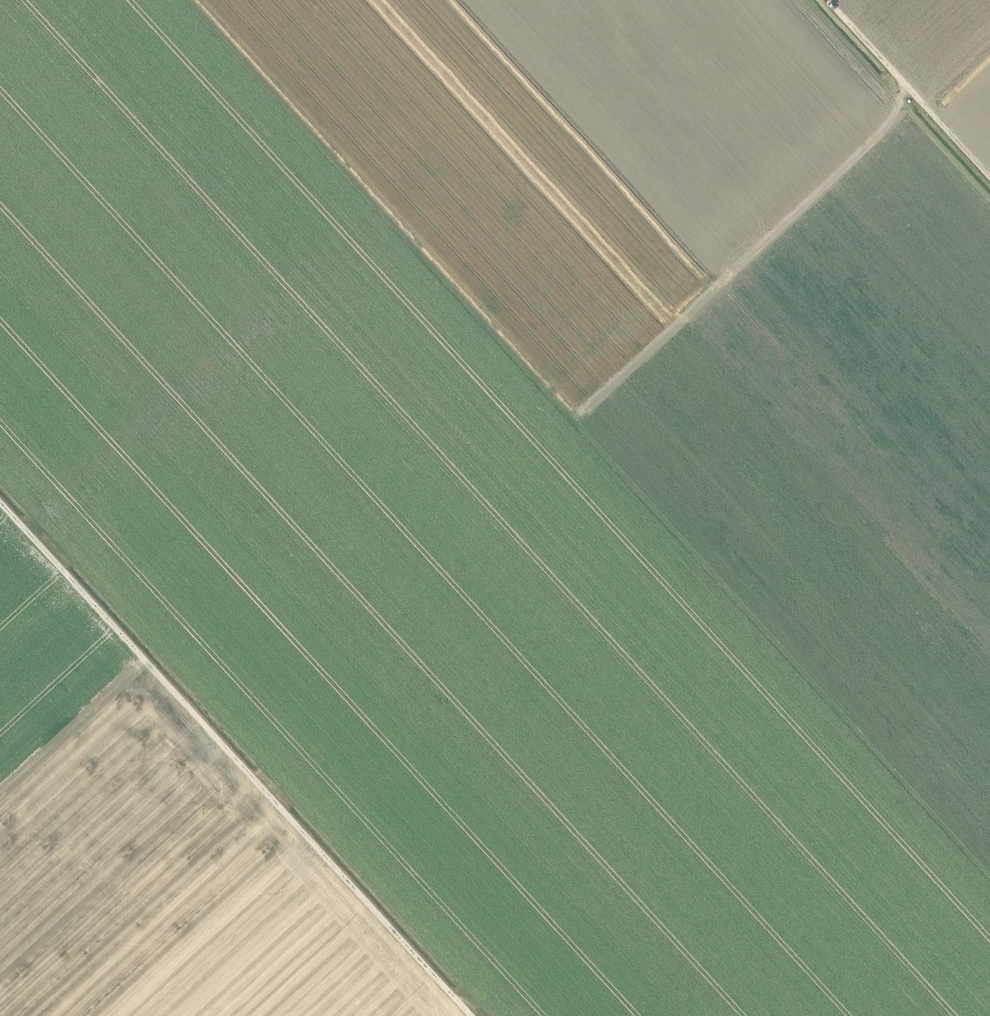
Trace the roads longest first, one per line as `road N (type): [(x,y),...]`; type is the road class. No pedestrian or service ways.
road 1 (track): [(0,501),(472,1015)]
road 2 (track): [(826,0),(989,179)]

